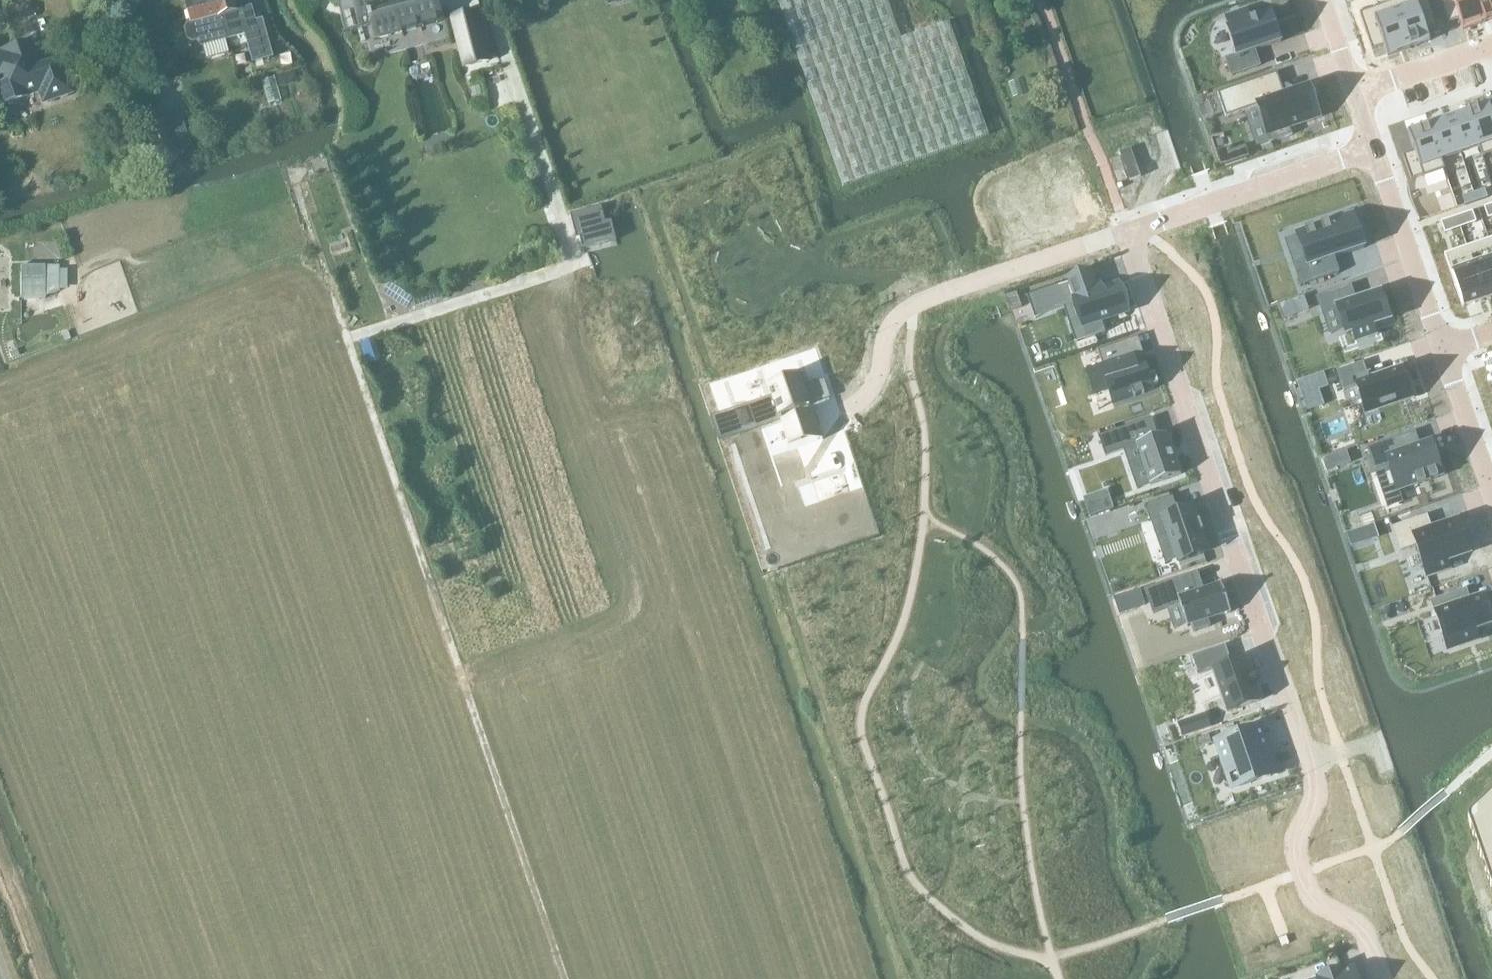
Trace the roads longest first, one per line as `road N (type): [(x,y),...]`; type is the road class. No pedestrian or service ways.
road 1 (track): [(489,0),(577,261),(345,338),(565,978)]
road 2 (residential): [(1381,978),(1363,938),(1309,895),(1297,860),(1314,788),(1310,770),(1124,233)]
road 3 (track): [(323,268),(0,392)]
road 4 (residential): [(1373,148),(1124,233)]
road 5 (residential): [(1373,148),(1444,351)]
road 6 (track): [(345,338),(293,173)]
road 7 (residential): [(1444,351),(1491,494)]
road 8 (residential): [(1354,90),(1491,45)]

